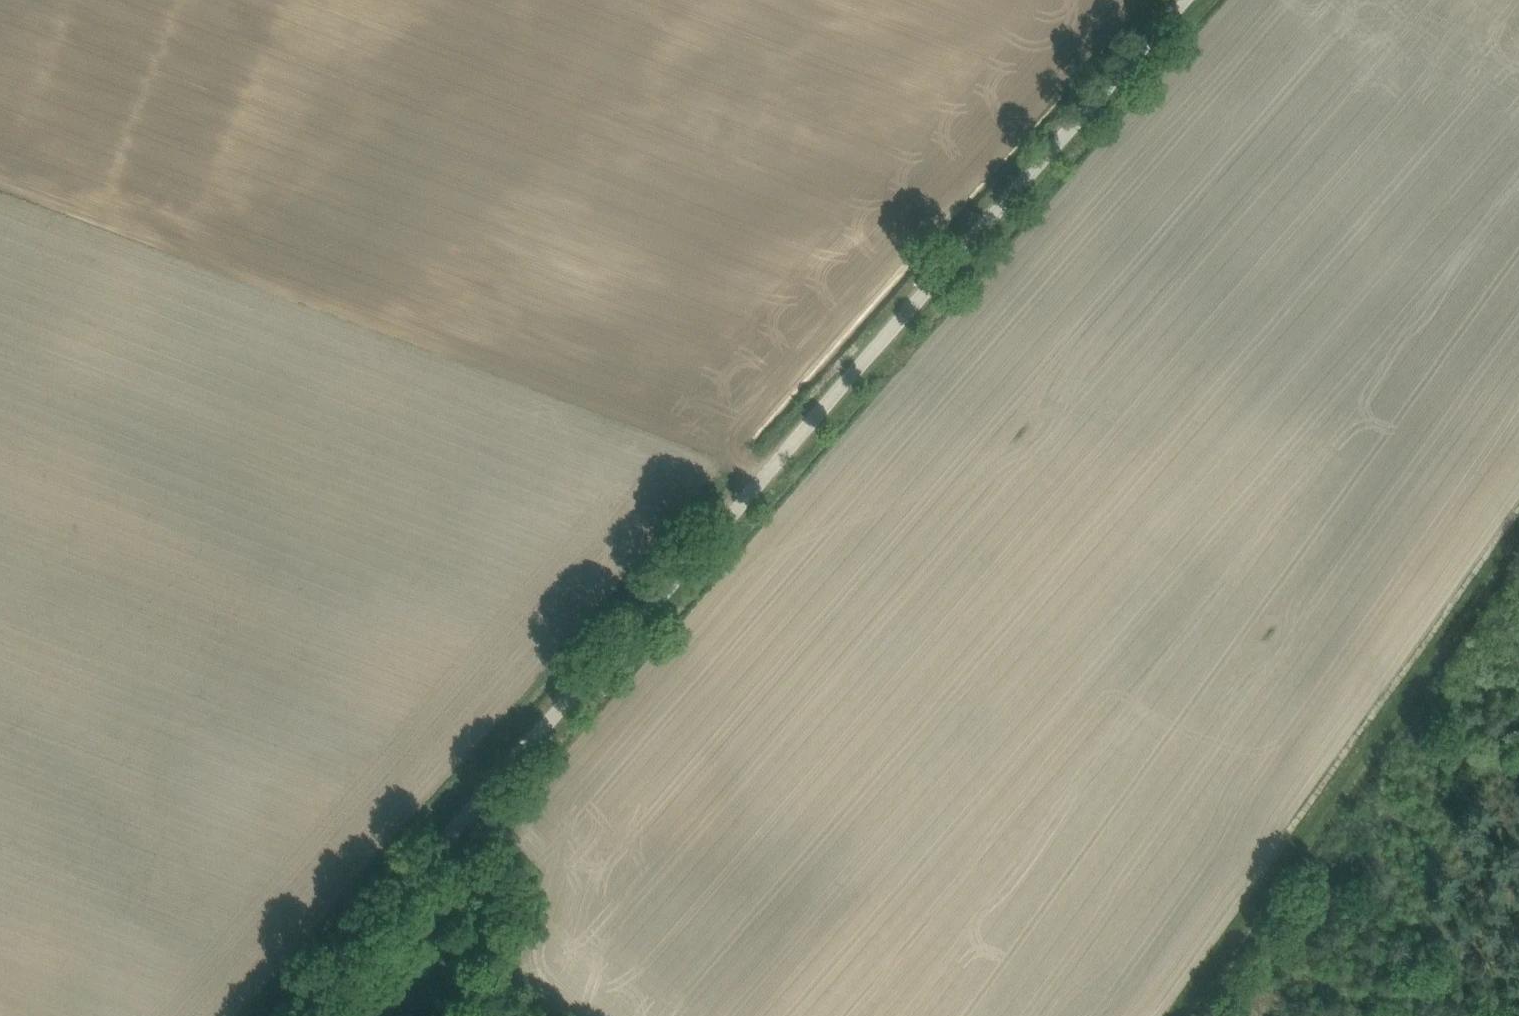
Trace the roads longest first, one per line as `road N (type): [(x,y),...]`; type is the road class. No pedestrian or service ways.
road 1 (unclassified): [(287,1015),(1183,0)]
road 2 (track): [(1279,887),(1518,551)]
road 3 (track): [(1187,1015),(1279,887)]

